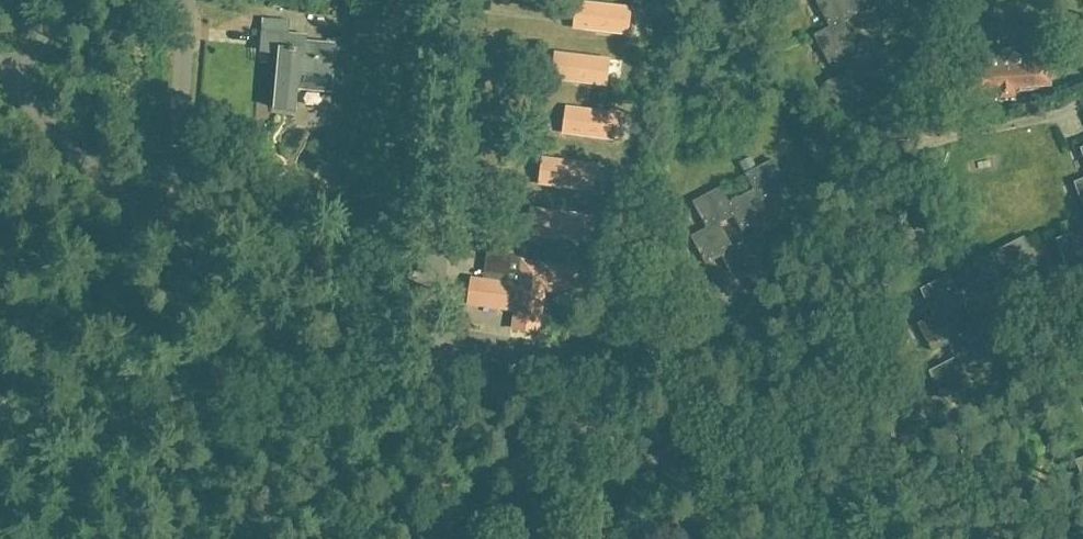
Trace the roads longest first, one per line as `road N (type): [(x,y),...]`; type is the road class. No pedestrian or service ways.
road 1 (residential): [(822,538),(543,398),(331,388)]
road 2 (residential): [(0,438),(331,388)]
road 3 (residential): [(170,243),(189,0)]
road 4 (residential): [(170,243),(5,75)]
road 5 (residential): [(331,388),(170,243)]

